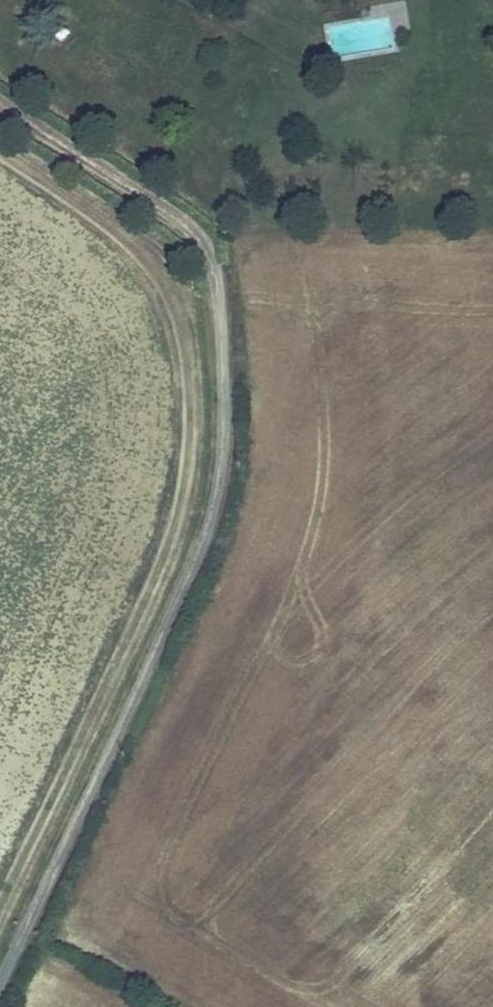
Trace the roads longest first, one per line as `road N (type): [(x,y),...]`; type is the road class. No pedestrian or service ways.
road 1 (residential): [(0,968),(209,515),(222,365),(215,276),(190,221),(0,98)]
road 2 (track): [(0,148),(119,229),(156,267),(182,343),(186,426),(184,474),(158,560),(0,899)]

